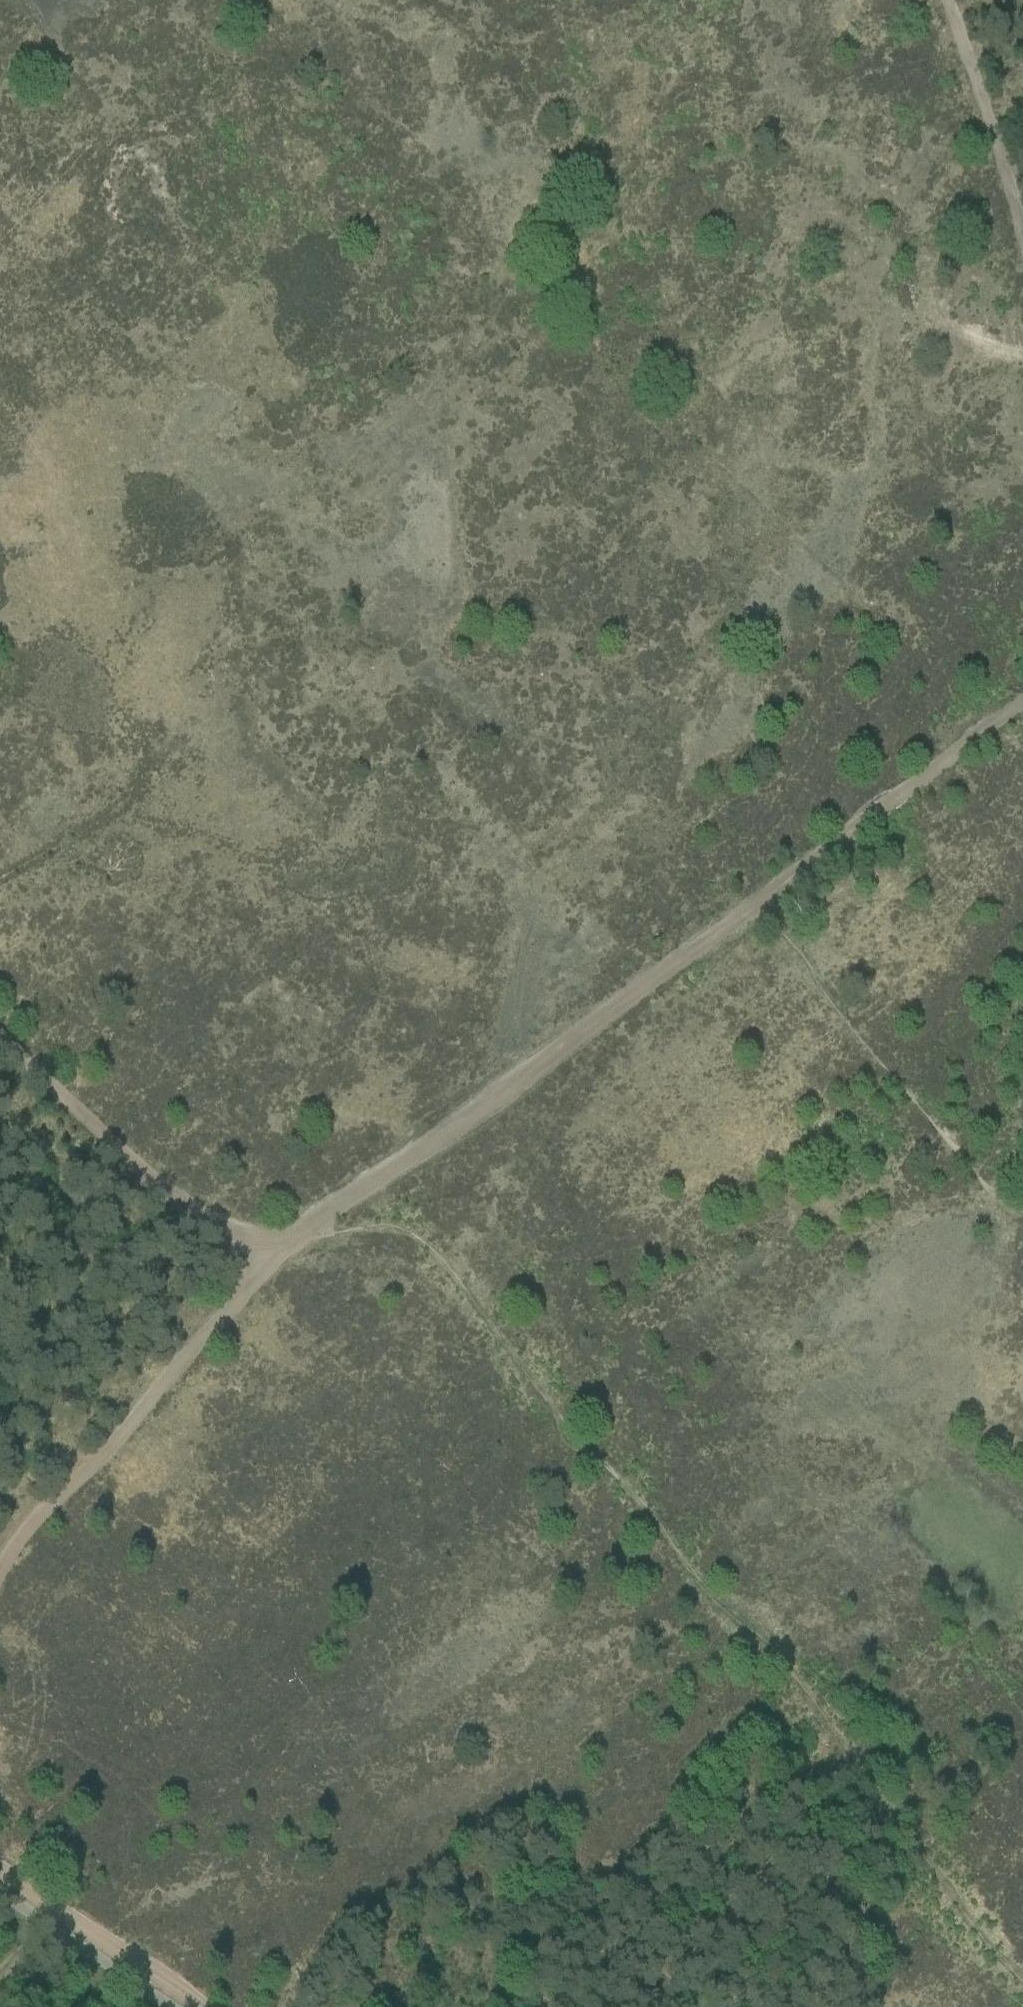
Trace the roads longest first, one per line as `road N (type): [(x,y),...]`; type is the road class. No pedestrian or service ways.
road 1 (track): [(261,1260),(1022,699)]
road 2 (track): [(0,1556),(261,1260),(0,1034)]
road 3 (track): [(1022,238),(944,0)]

